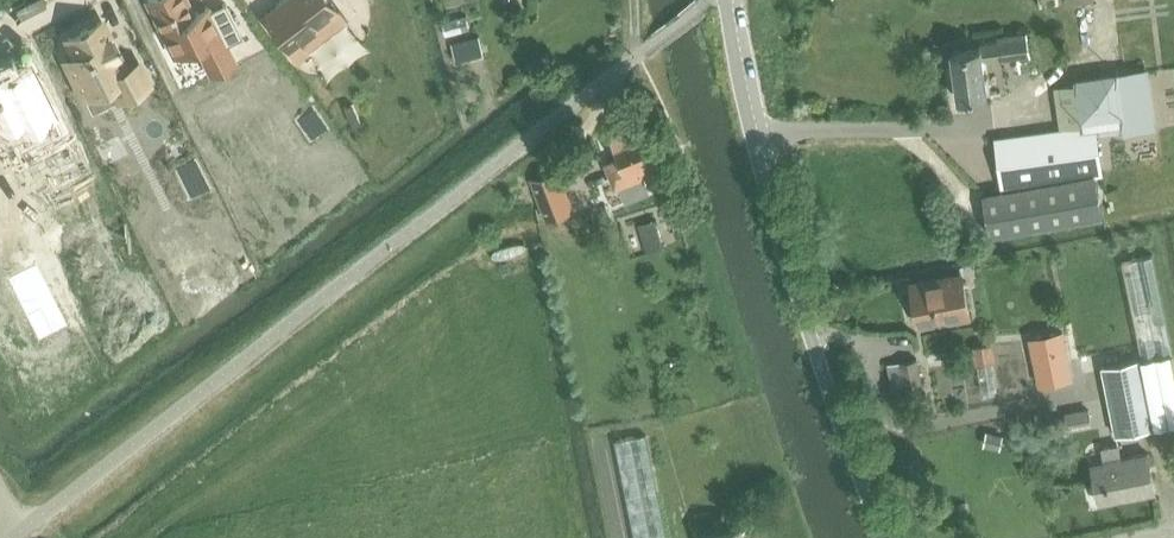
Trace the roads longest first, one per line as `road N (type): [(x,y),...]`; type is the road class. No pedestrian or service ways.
road 1 (unclassified): [(882,537),(786,269),(724,0)]

